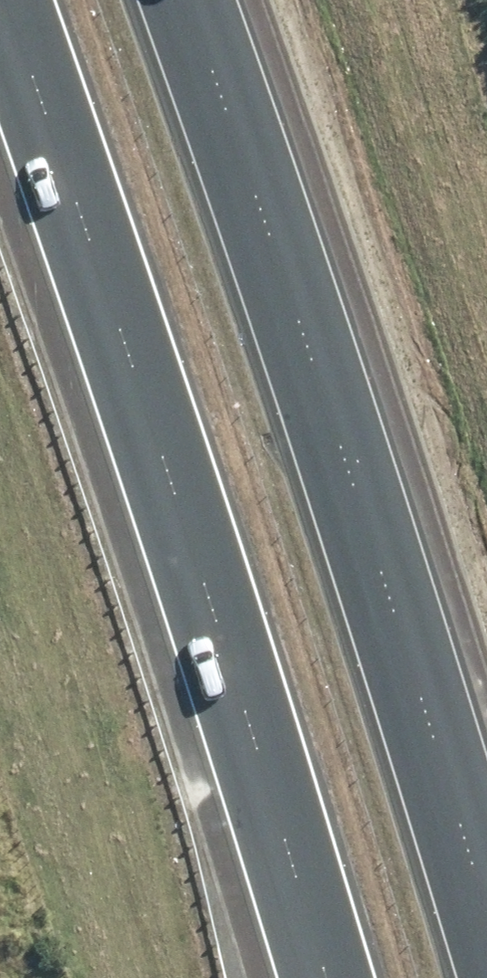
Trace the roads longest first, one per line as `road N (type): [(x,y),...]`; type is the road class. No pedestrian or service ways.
road 1 (motorway): [(328,977),(0,4)]
road 2 (motorway): [(183,0),(309,351),(486,917)]

